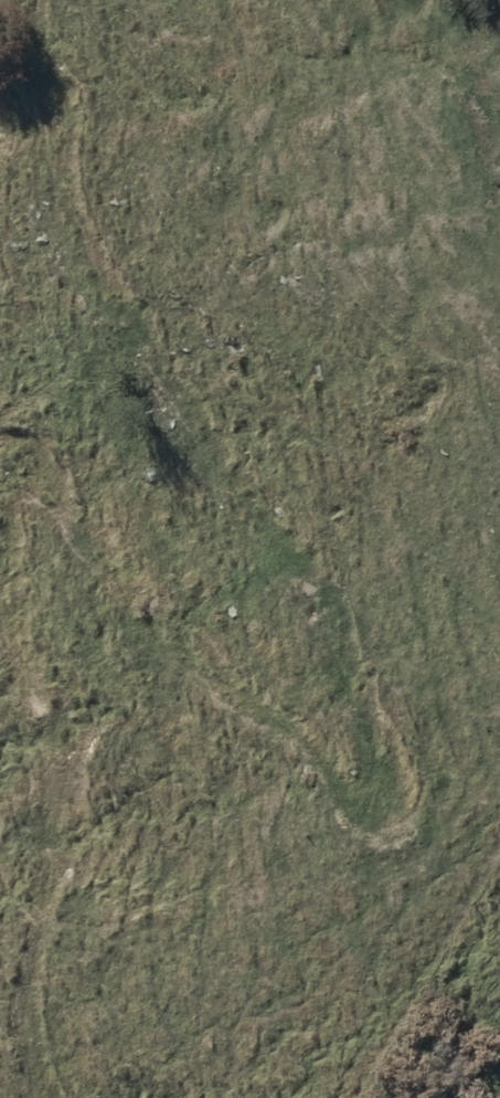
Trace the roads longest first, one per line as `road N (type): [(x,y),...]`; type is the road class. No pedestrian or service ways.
road 1 (track): [(40,0),(80,235),(170,398),(260,529),(319,569),(412,766),(412,801),(389,824),(337,811),(296,745),(223,670),(96,558),(44,493),(6,472),(0,477)]
road 2 (track): [(0,579),(66,748),(57,852),(29,950),(23,1054),(47,1097)]

